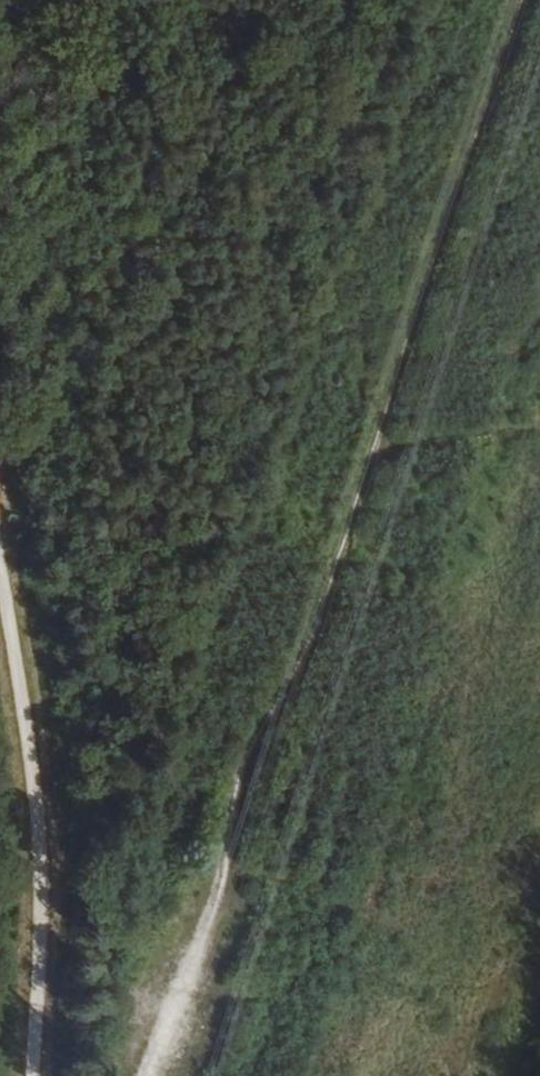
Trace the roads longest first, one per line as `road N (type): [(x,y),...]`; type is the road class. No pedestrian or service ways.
road 1 (track): [(521,0),(341,554),(243,765),(215,889),(147,1075)]
road 2 (track): [(35,1075),(48,954),(0,487)]

